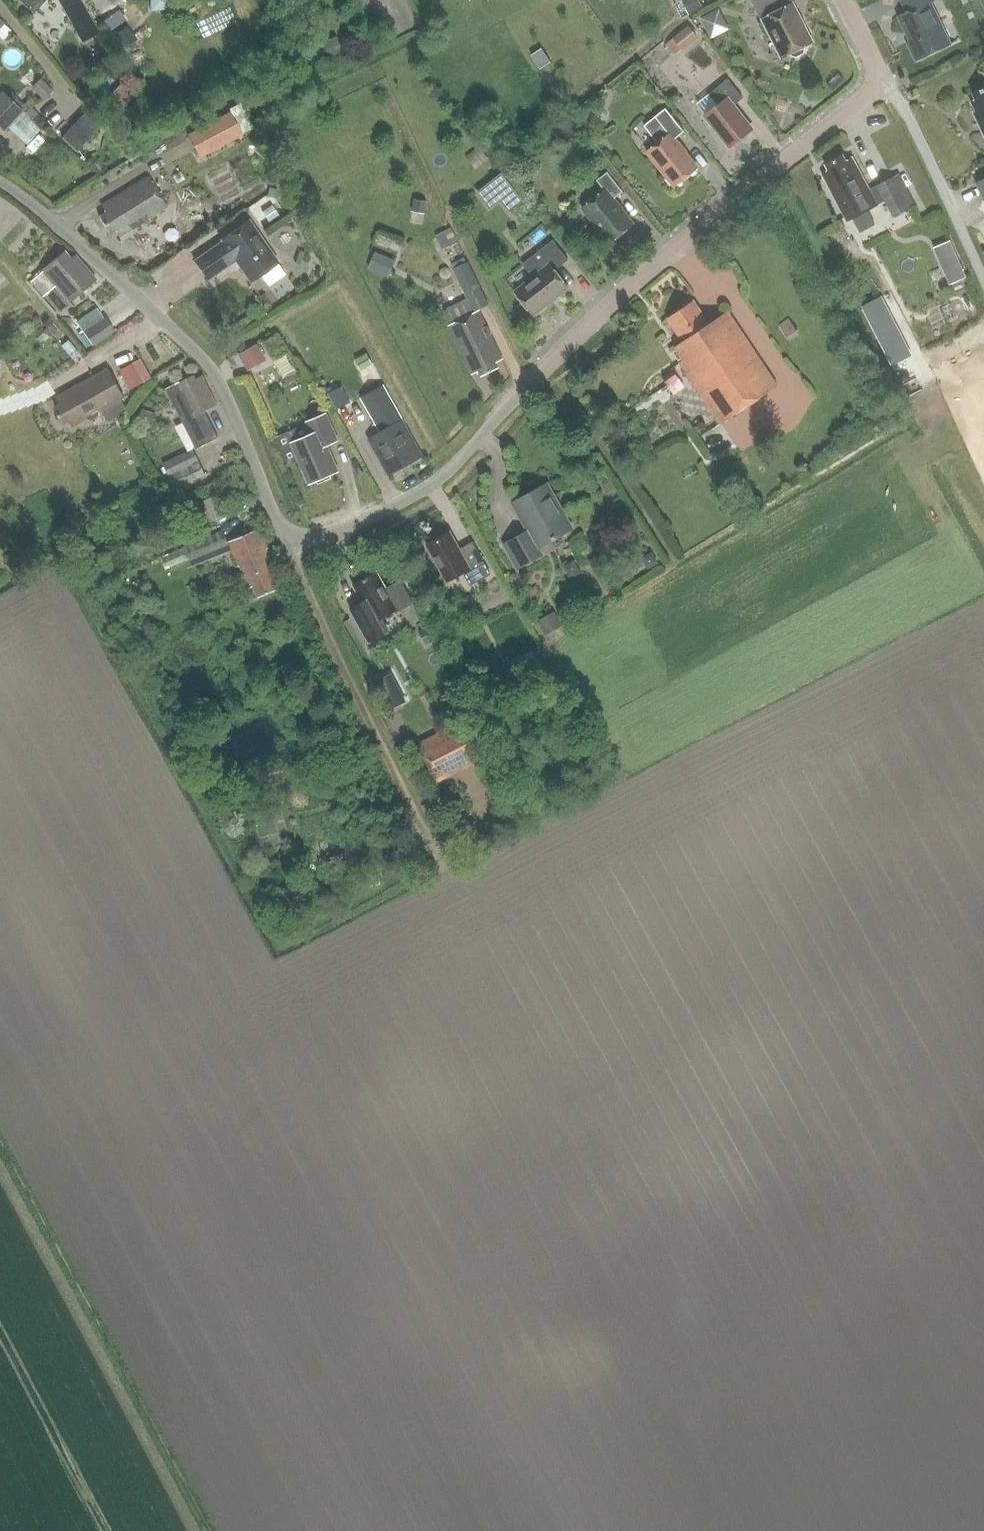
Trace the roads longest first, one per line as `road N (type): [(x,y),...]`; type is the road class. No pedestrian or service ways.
road 1 (unclassified): [(883,82),(666,256),(435,485),(353,526),(307,536),(281,534),(202,358),(0,188)]
road 2 (unclassified): [(883,82),(911,121),(983,284)]

